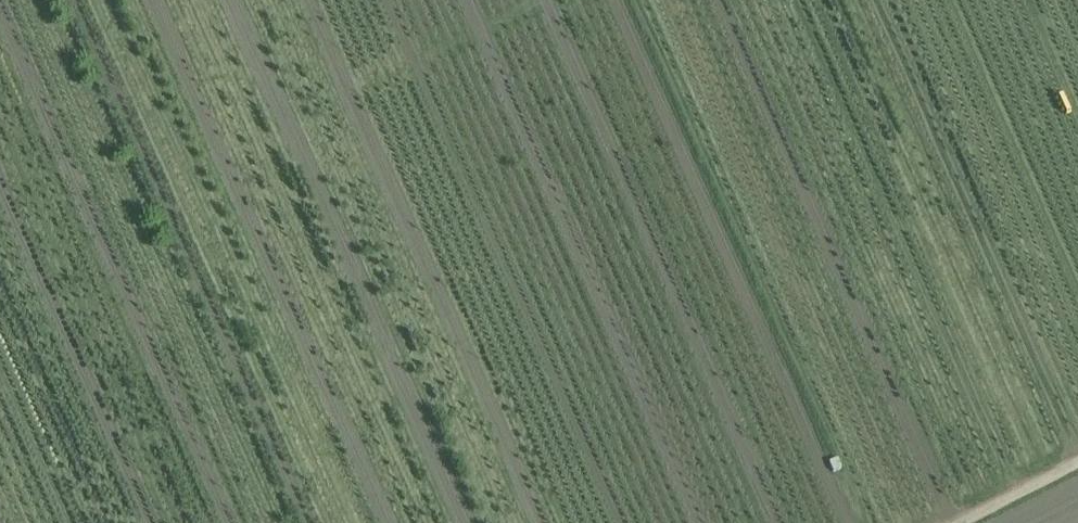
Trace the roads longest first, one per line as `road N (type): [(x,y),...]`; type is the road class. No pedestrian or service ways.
road 1 (track): [(956,522),(1077,460)]

